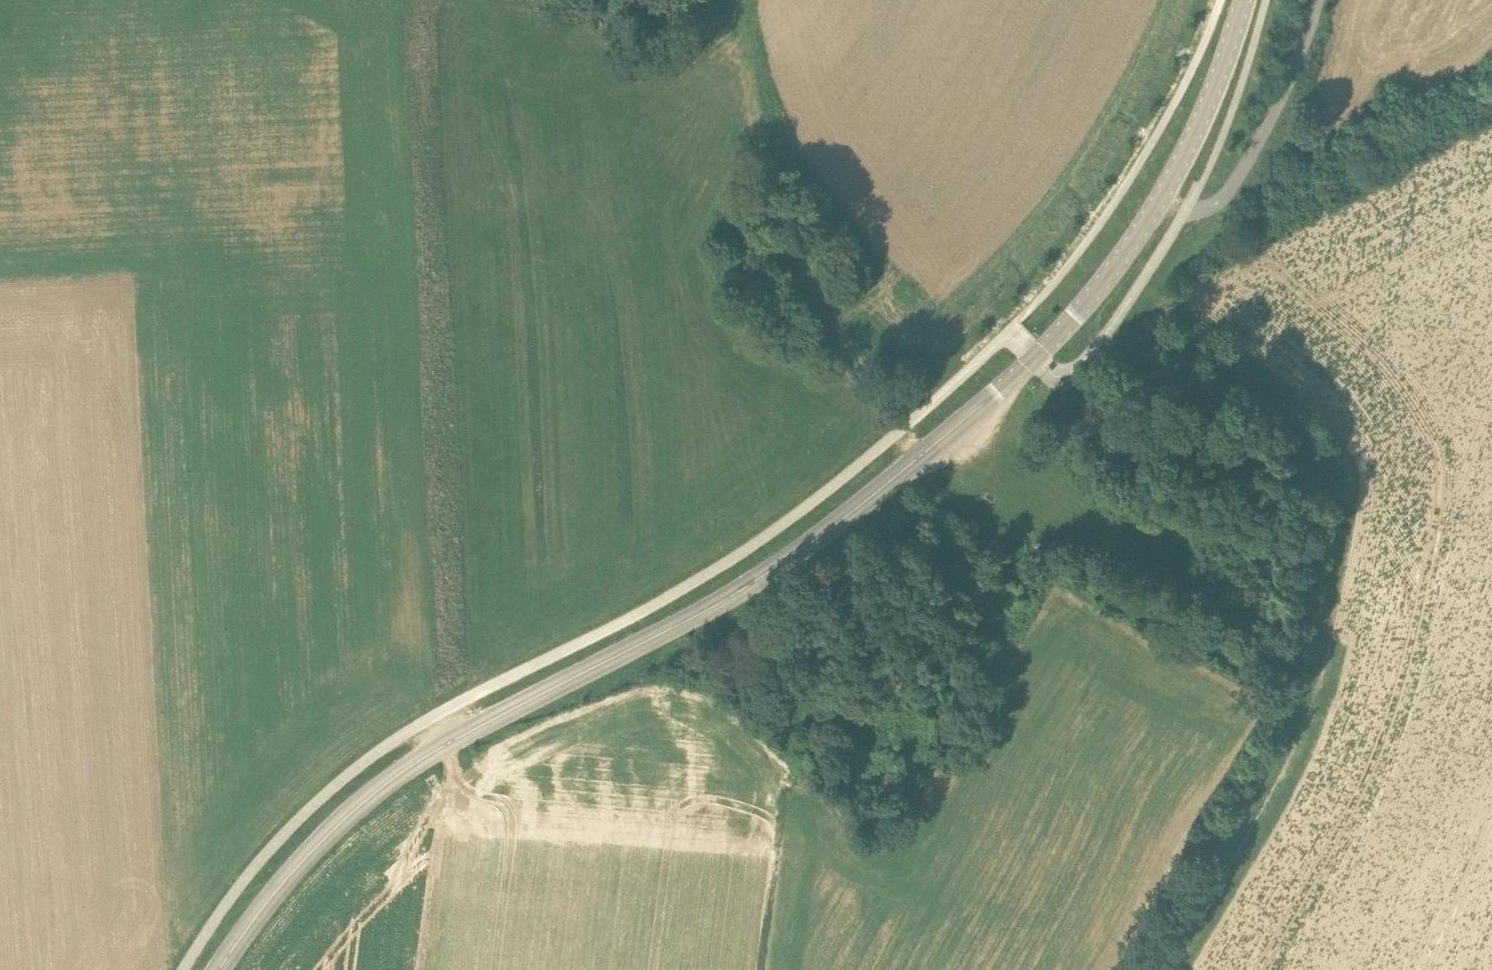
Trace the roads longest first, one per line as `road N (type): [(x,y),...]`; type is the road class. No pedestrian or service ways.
road 1 (tertiary): [(218,969),(297,866),(387,783),(466,732),(763,575),(1036,356),(1115,267),(1159,201),(1208,103),(1244,0)]
road 2 (track): [(920,456),(882,404),(769,198),(736,0)]

